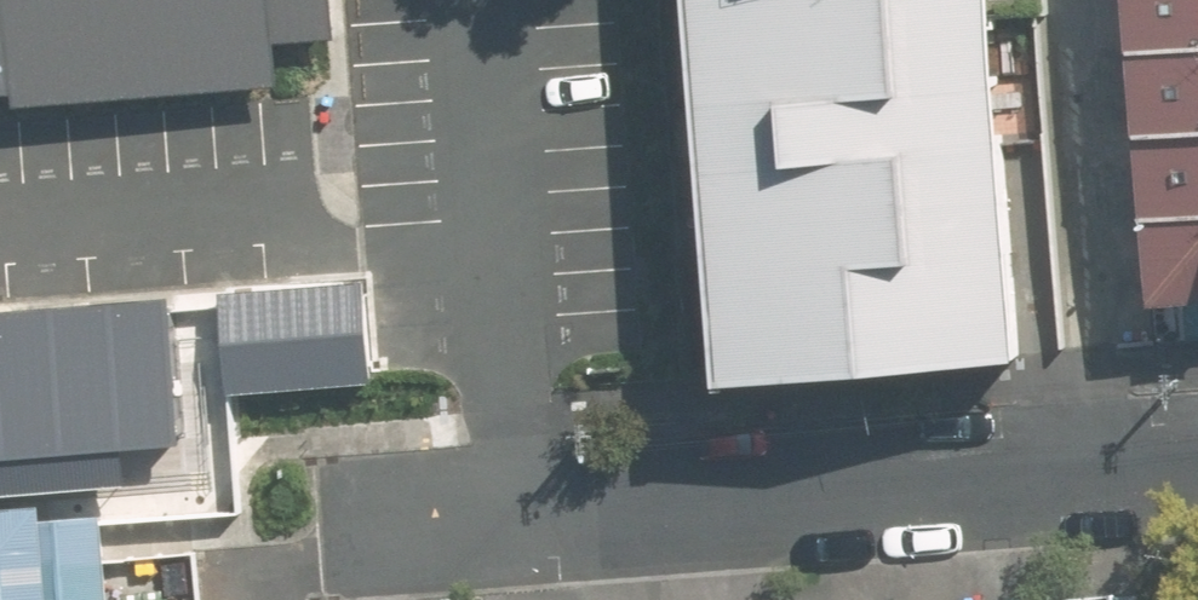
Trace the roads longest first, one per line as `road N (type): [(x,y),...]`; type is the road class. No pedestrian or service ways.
road 1 (residential): [(1197,459),(401,531)]

